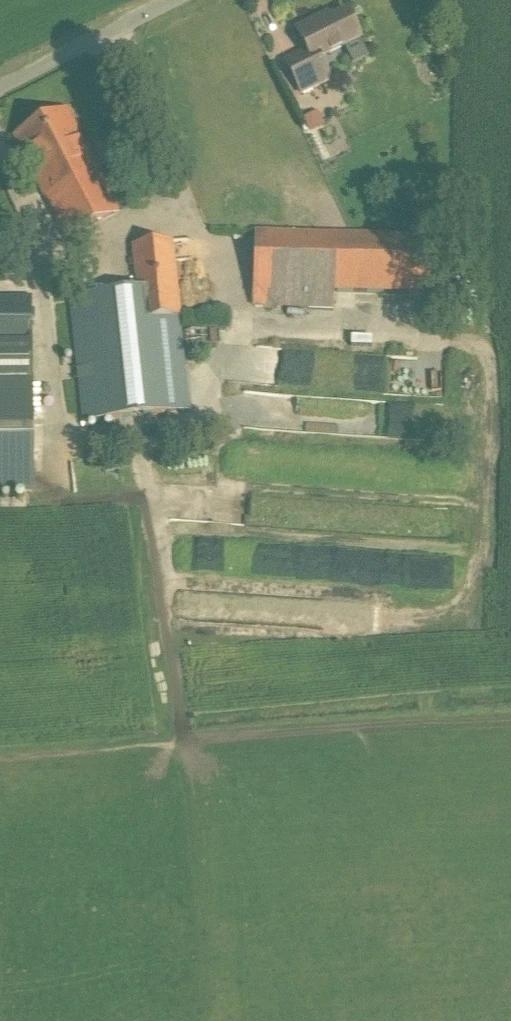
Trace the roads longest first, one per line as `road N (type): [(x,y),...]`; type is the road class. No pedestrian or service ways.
road 1 (unclassified): [(0,90),(179,0)]

